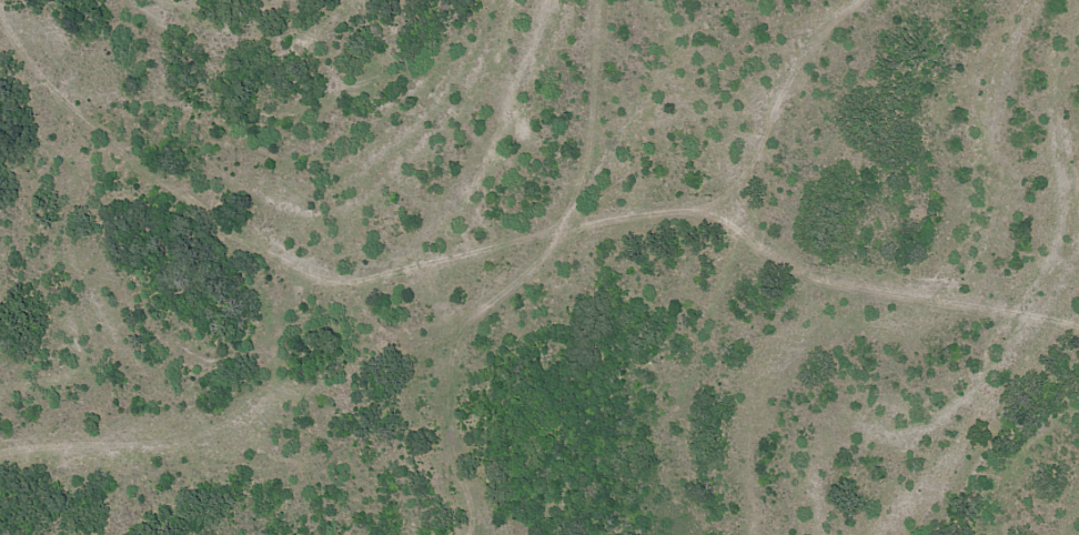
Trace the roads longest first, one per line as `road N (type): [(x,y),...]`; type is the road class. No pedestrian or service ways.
road 1 (track): [(1078,350),(985,322),(805,300),(714,245),(259,241),(134,170),(0,40)]
road 2 (track): [(0,489),(264,436),(377,371),(475,361),(637,175),(692,28),(689,0)]
road 3 (track): [(480,534),(475,361)]

